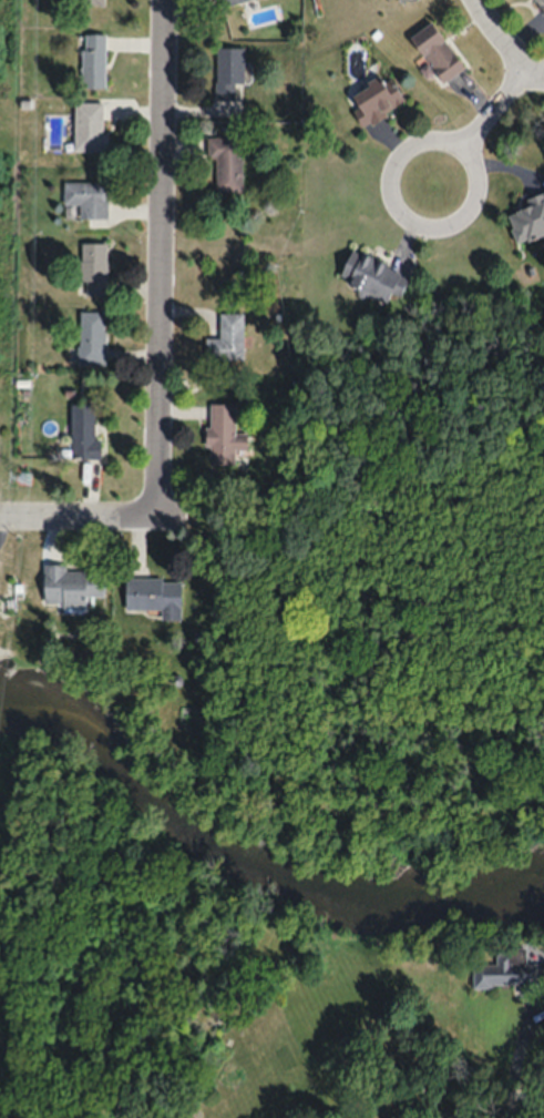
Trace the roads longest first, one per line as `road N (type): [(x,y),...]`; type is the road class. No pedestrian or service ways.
road 1 (residential): [(160,520),(169,0)]
road 2 (residential): [(470,212),(480,184),(460,145),(431,138),(403,149),(389,175),(402,216),(430,228),(470,212)]
road 3 (residential): [(0,527),(217,511)]

